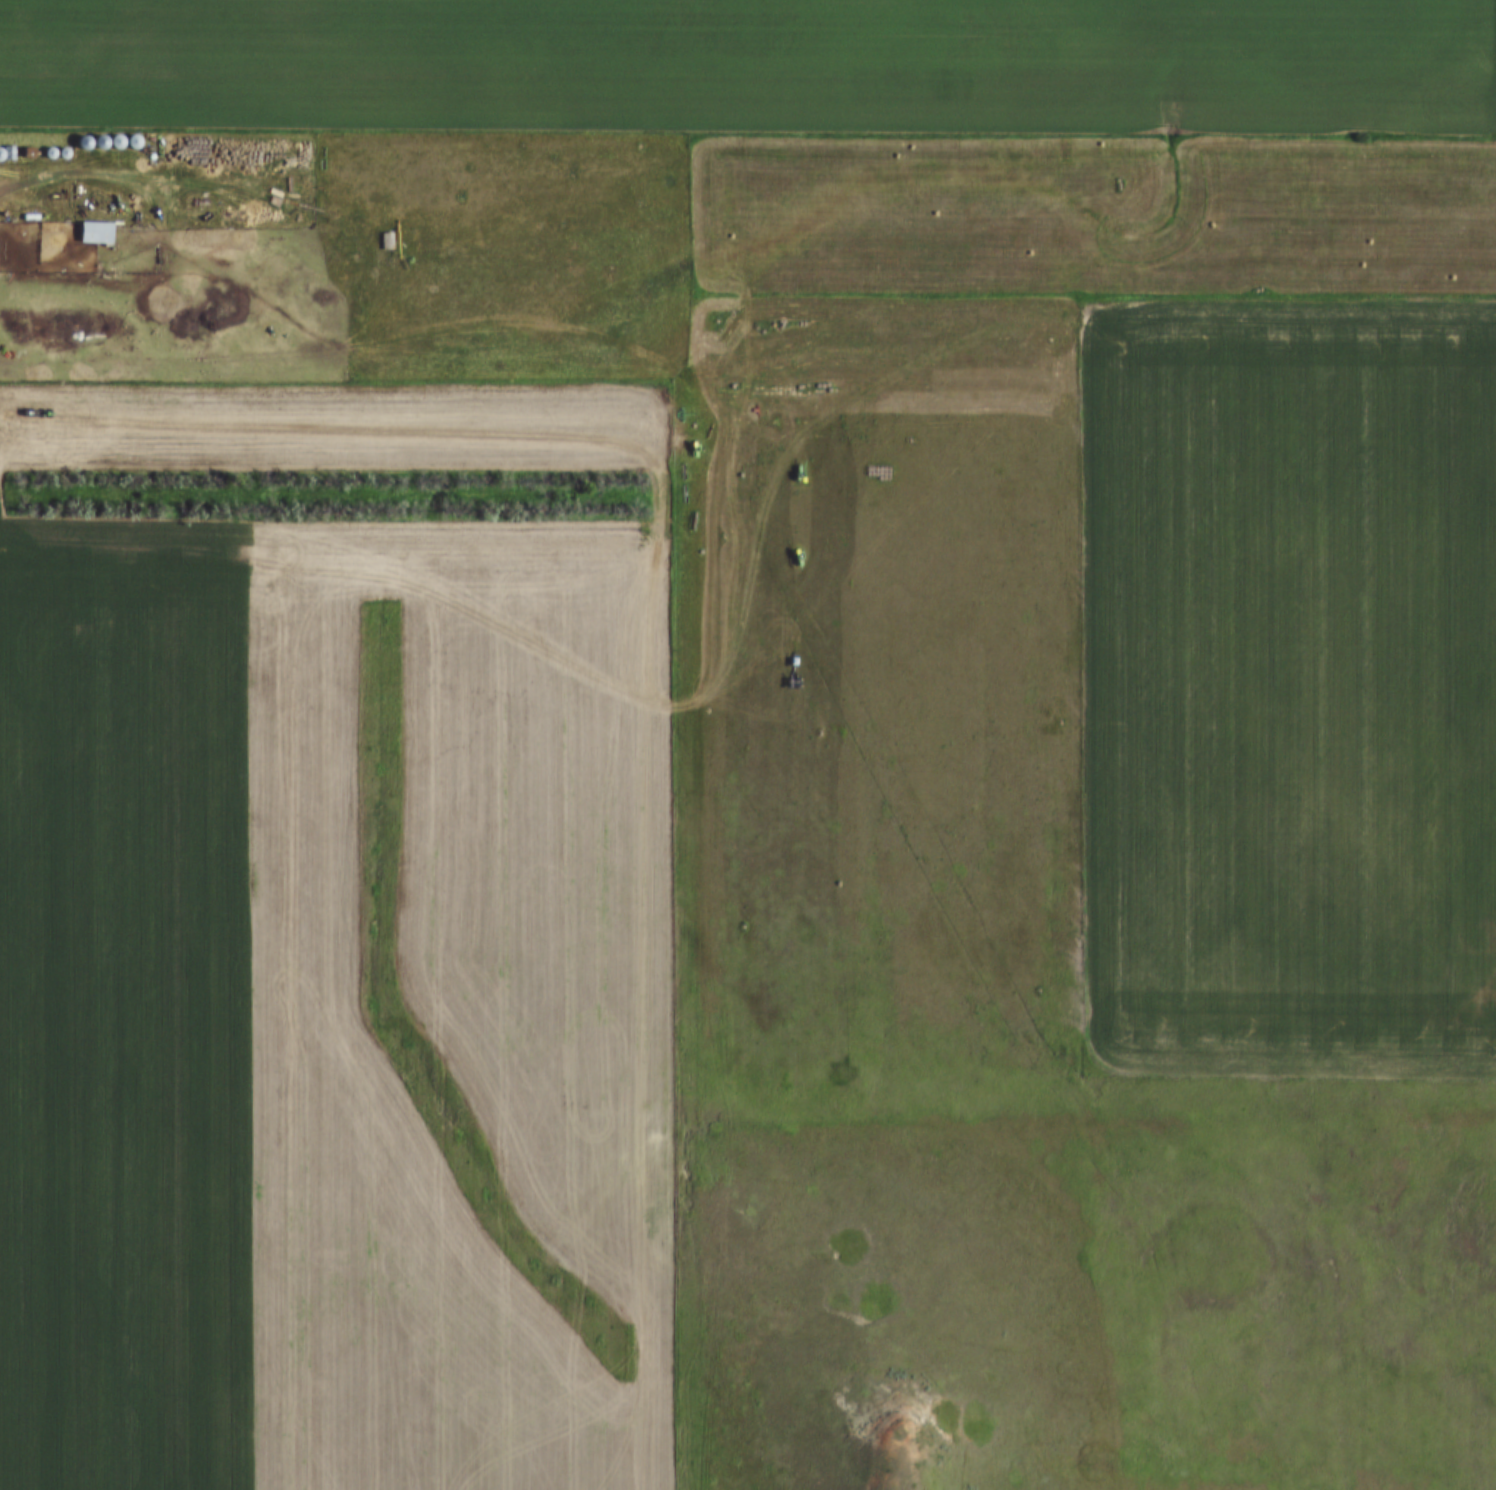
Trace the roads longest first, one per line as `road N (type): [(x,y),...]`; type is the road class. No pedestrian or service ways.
road 1 (track): [(0,192),(60,171),(142,176)]

